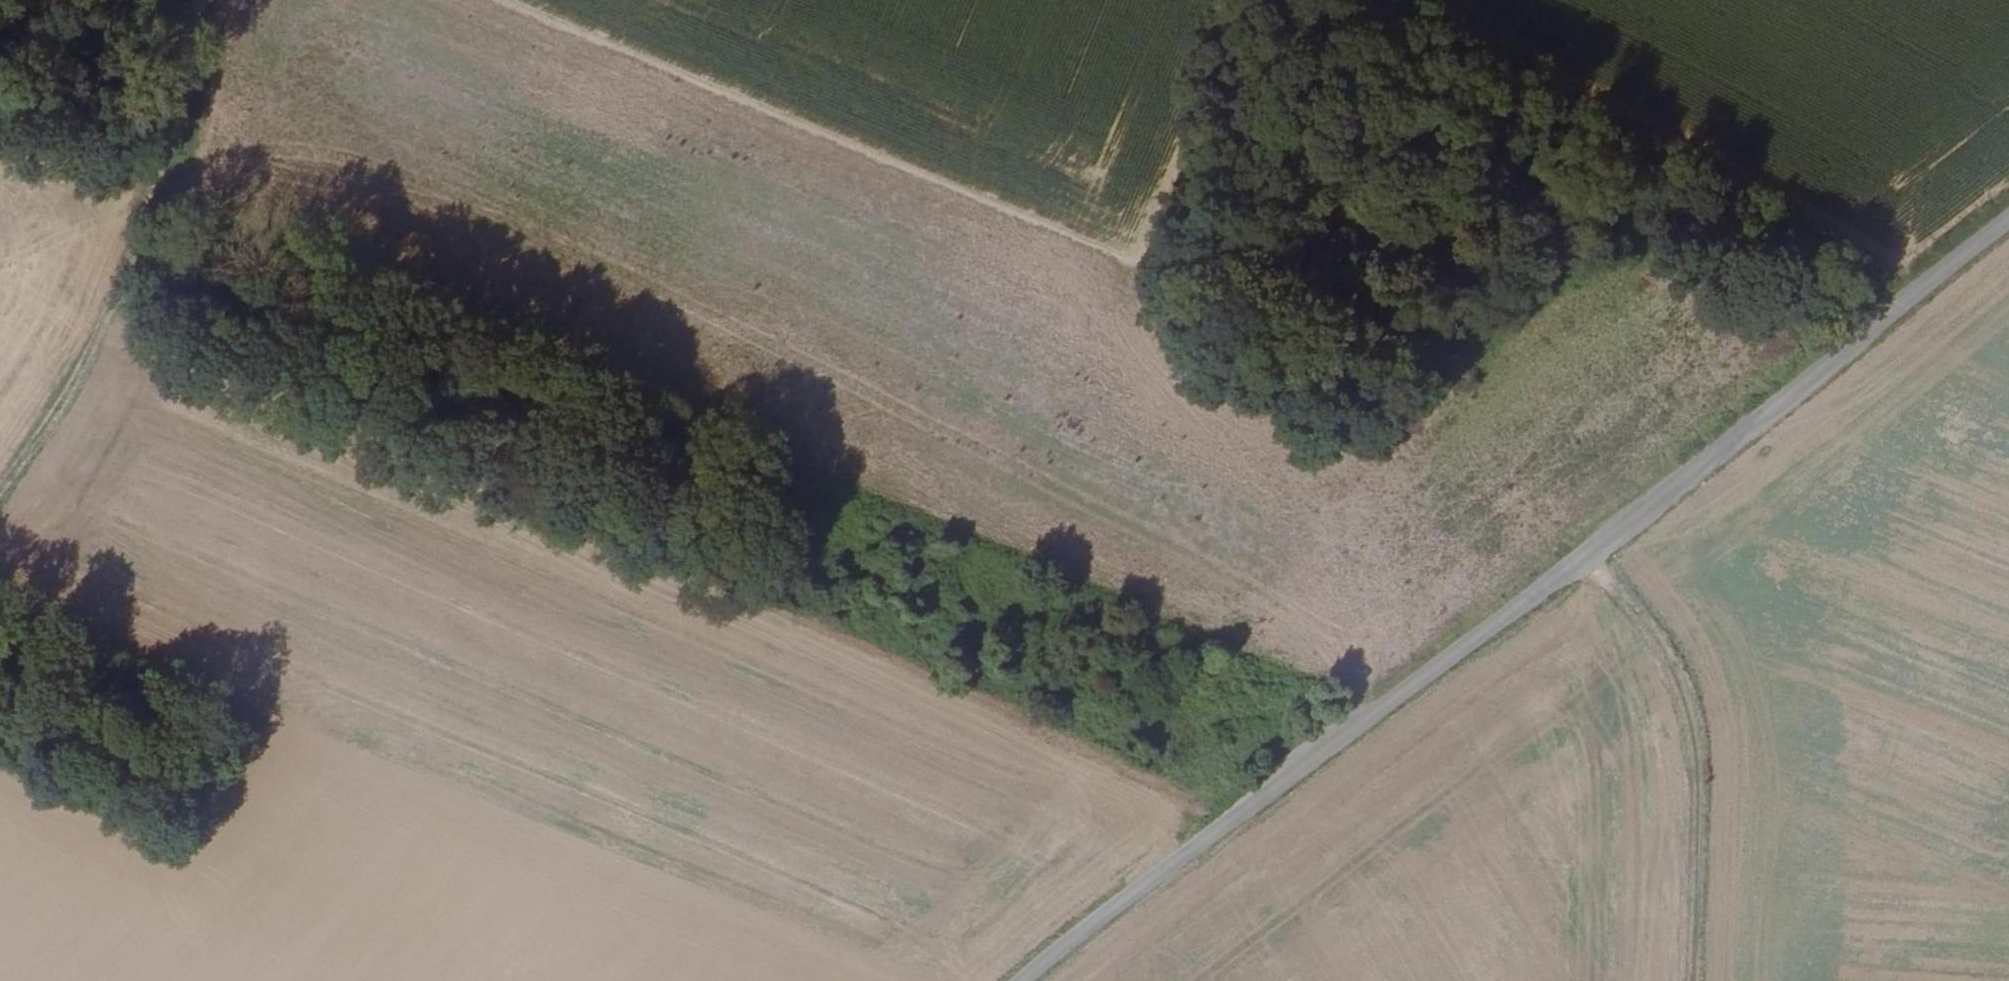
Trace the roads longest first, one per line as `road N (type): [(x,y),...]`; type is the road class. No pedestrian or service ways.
road 1 (unclassified): [(1013,980),(1438,652),(1577,556),(2008,211)]
road 2 (track): [(0,485),(68,388),(146,194),(187,0)]

